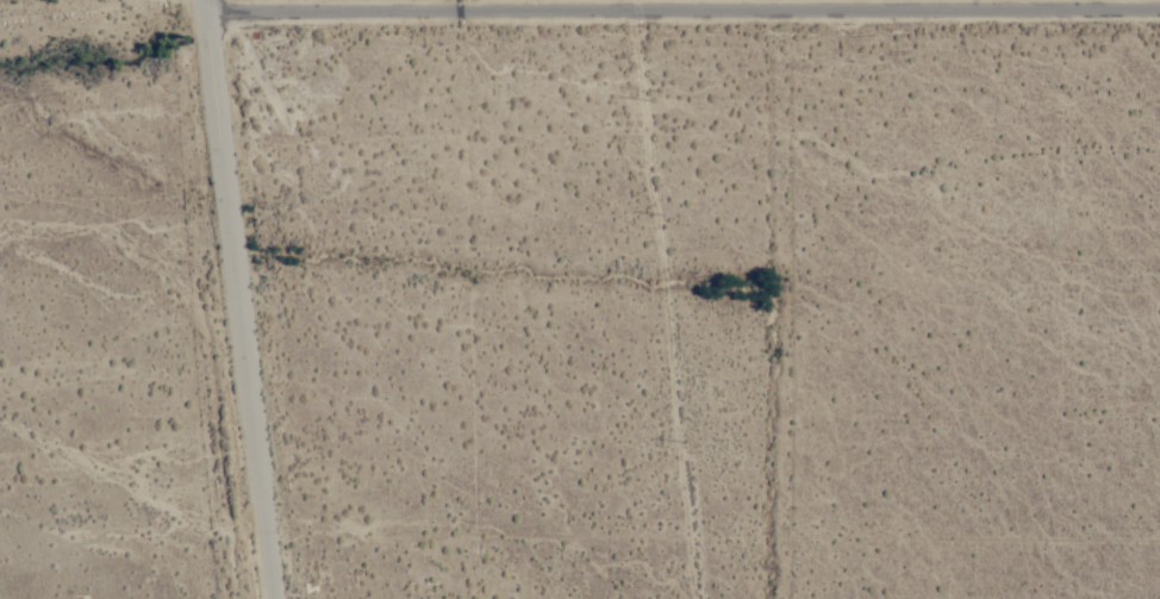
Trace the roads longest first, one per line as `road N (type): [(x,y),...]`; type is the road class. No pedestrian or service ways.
road 1 (residential): [(208,12),(1159,12)]
road 2 (tertiary): [(208,12),(273,598)]

